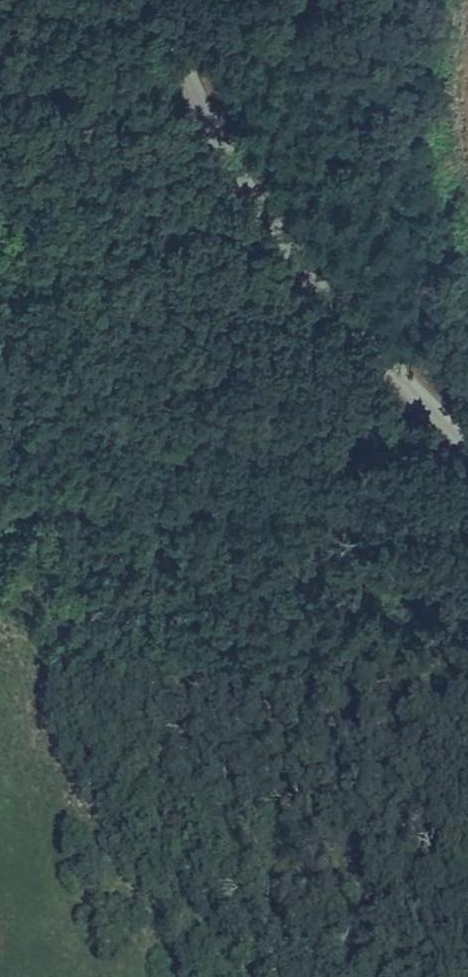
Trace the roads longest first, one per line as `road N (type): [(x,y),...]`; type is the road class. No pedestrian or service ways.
road 1 (unclassified): [(153,0),(220,141),(343,310),(467,451)]

